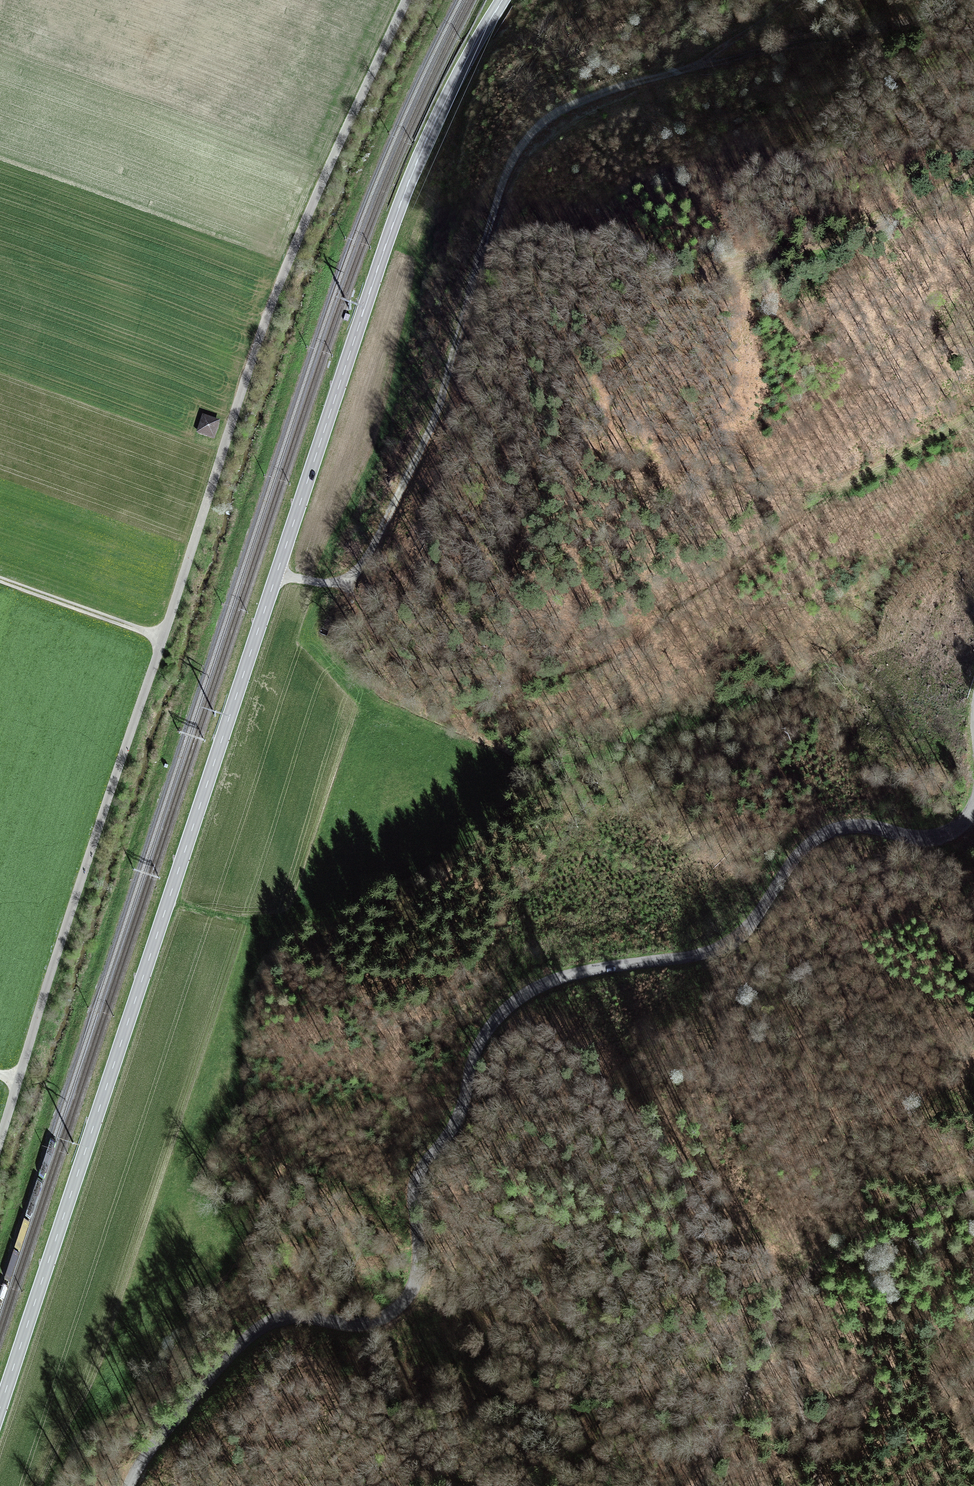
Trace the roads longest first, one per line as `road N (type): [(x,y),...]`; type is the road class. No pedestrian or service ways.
road 1 (secondary): [(505,0),(401,211),(0,1414)]
road 2 (unclassified): [(973,808),(960,826),(931,838),(862,825),(835,830),(803,850),(751,923),(720,947),(566,976),(519,999),(482,1039),(456,1120),(421,1175),(419,1273),(410,1294),(378,1321),(282,1318),(257,1328),(155,1443),(129,1485)]
road 3 (unclassified): [(0,1134),(279,288),(410,0)]
road 4 (track): [(274,577),(344,581),(363,566),(429,438),(512,165),(545,122),(712,58),(900,21),(955,0)]
road 5 (track): [(344,581),(368,628),(423,672),(460,681),(591,667),(973,413)]
road 6 (track): [(973,1203),(862,1237),(803,1280),(762,1348),(700,1485)]
road 7 (track): [(782,1316),(819,1485)]
road 8 (track): [(0,582),(160,640)]
road 9 (track): [(844,242),(973,162)]

